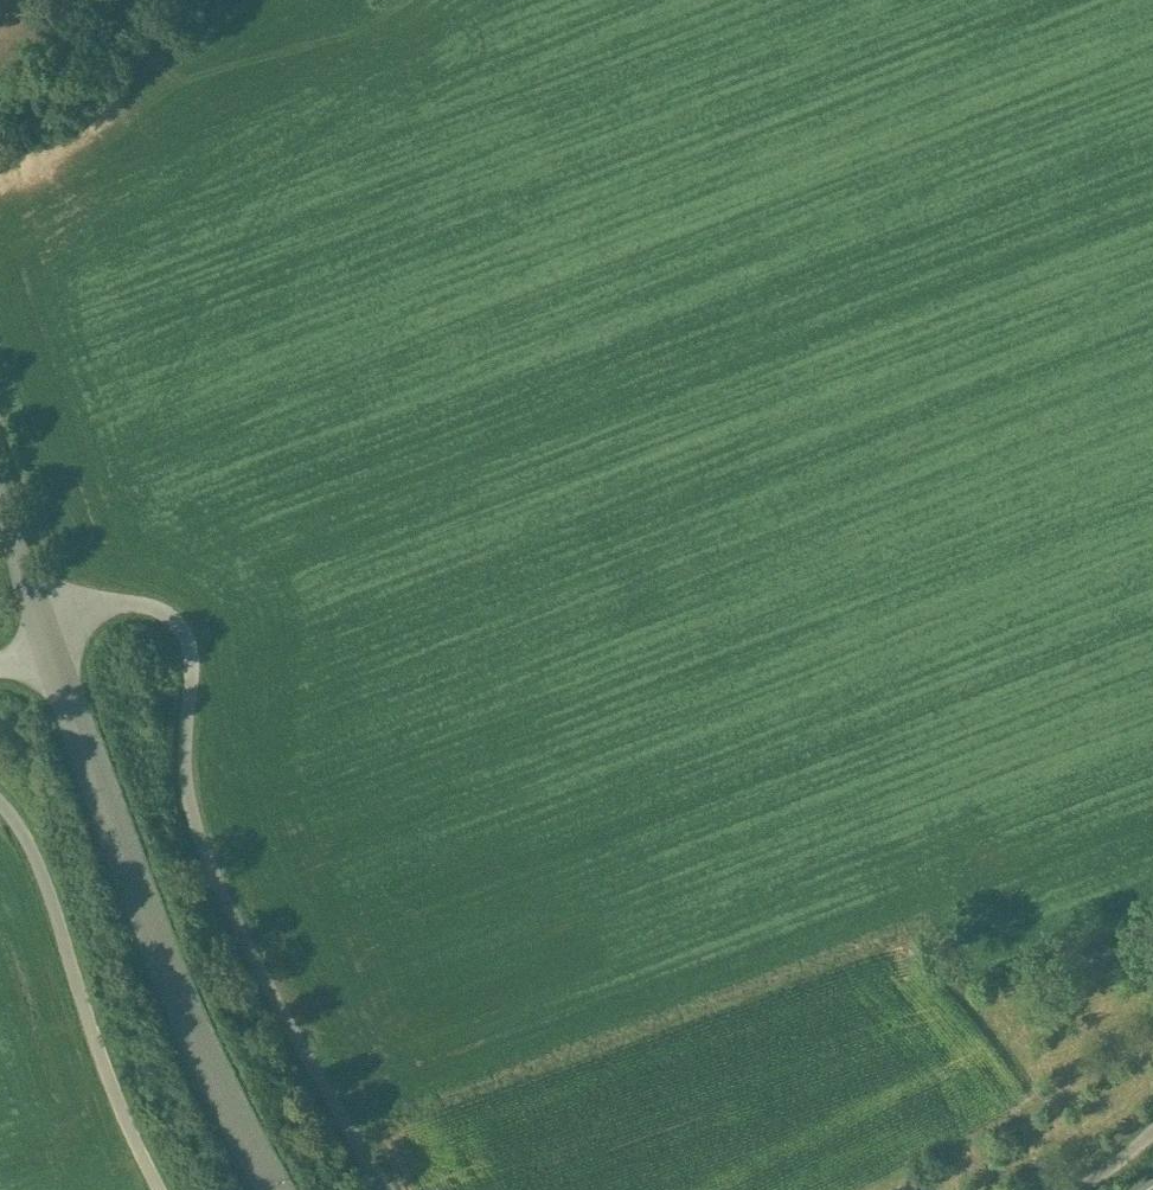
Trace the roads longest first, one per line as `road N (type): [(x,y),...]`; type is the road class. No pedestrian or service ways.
road 1 (unclassified): [(51,636),(155,925),(281,1189)]
road 2 (unclassified): [(0,495),(51,636)]

